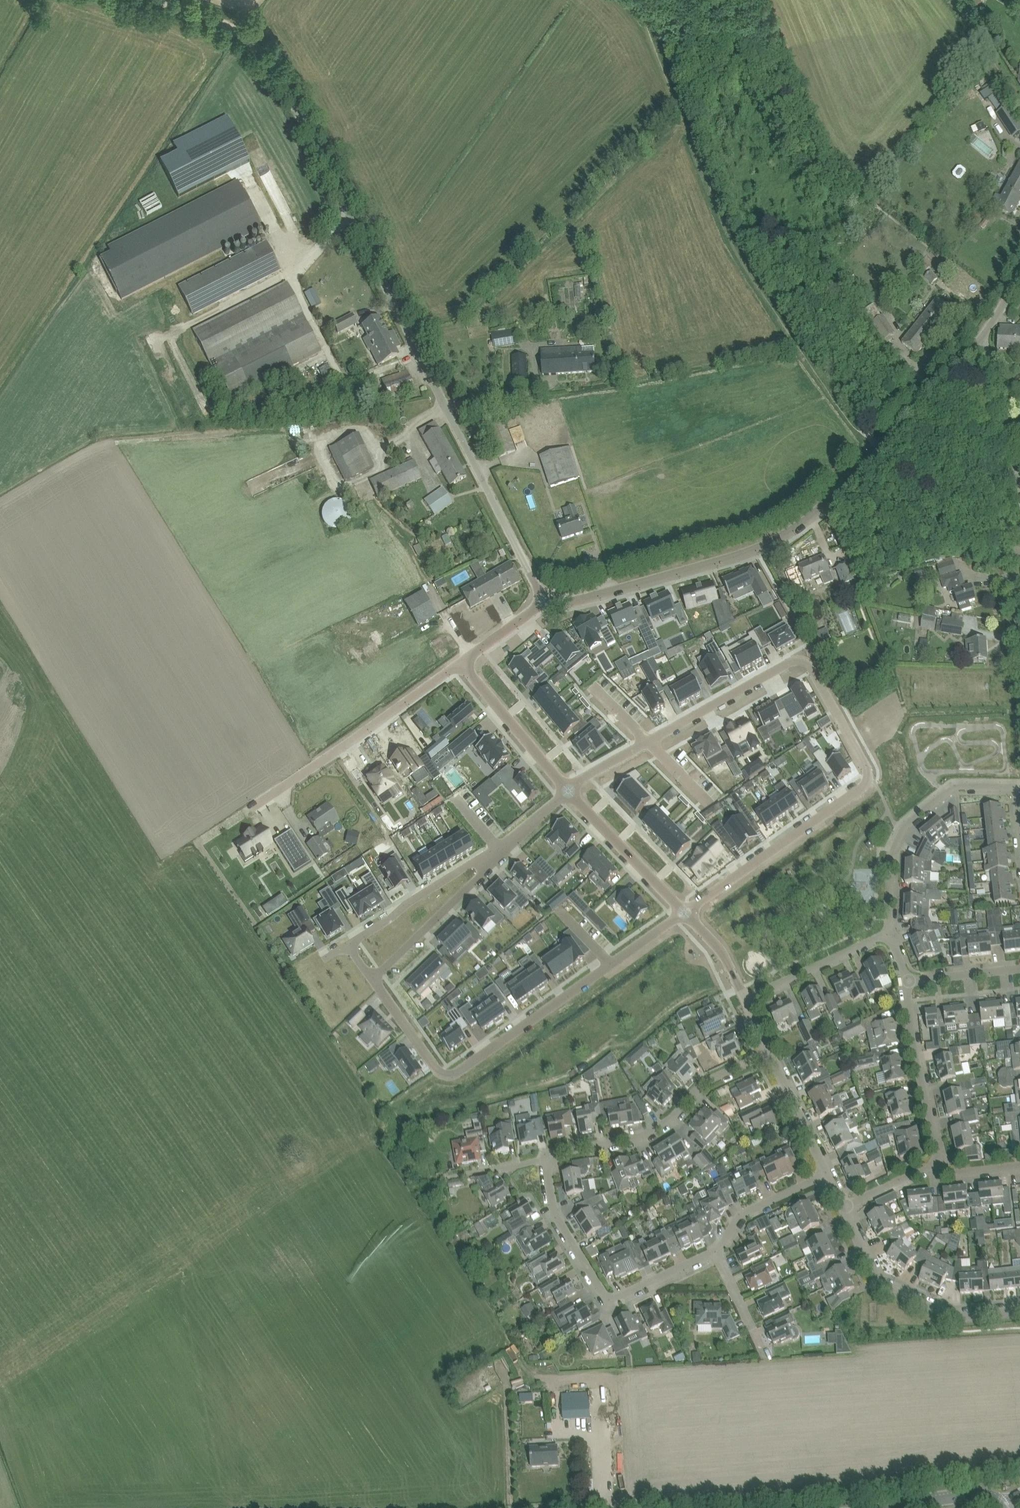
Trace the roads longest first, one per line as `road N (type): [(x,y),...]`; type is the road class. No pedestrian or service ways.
road 1 (unclassified): [(514,542),(272,66),(228,22),(165,0)]
road 2 (residential): [(567,796),(794,666),(812,669),(867,767),(863,786),(684,913)]
road 3 (unclassified): [(545,598),(577,598),(782,532),(848,481),(976,340)]
road 4 (residential): [(684,913),(459,1070),(435,1069),(374,982)]
road 5 (unclassified): [(1018,621),(992,385),(976,340)]
road 6 (residential): [(716,1251),(609,1298),(555,1214),(551,1158)]
road 7 (residential): [(551,1158),(641,1137),(671,1119),(705,1082),(770,1051)]
road 8 (unclassified): [(258,804),(460,663)]
road 9 (residential): [(889,933),(891,851),(903,825),(956,786),(1016,786)]
road 10 (residential): [(1019,1310),(953,1317),(880,1283),(843,1207)]
road 11 (residential): [(938,1166),(907,981)]
road 12 (residential): [(374,982),(497,848)]
road 13 (residential): [(497,848),(348,945)]
road 14 (residential): [(460,663),(567,796)]
road 15 (residential): [(567,796),(684,913)]
road 16 (residential): [(746,1001),(889,933)]
road 17 (tertiary): [(1001,1506),(981,1494),(865,1507)]
road 18 (residential): [(827,1175),(741,1214),(716,1251)]
road 19 (residential): [(827,1175),(770,1051)]
road 20 (track): [(953,0),(1019,101)]

